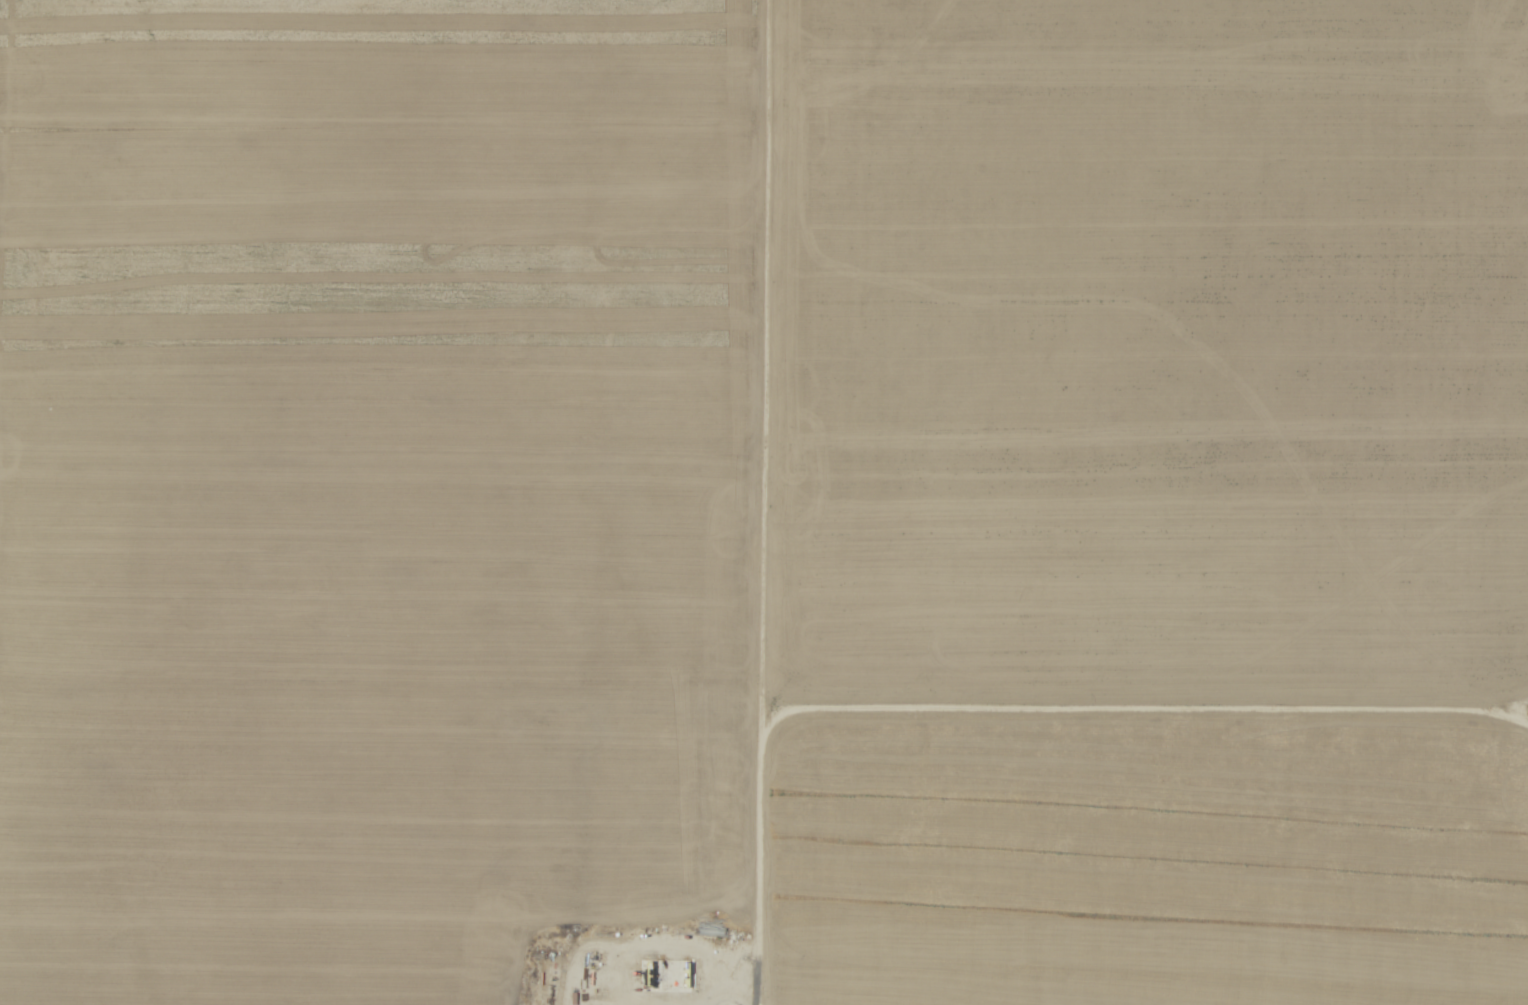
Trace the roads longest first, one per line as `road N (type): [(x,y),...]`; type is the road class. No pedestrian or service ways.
road 1 (track): [(753,1004),(754,878),(768,737),(778,713),(1527,703)]

